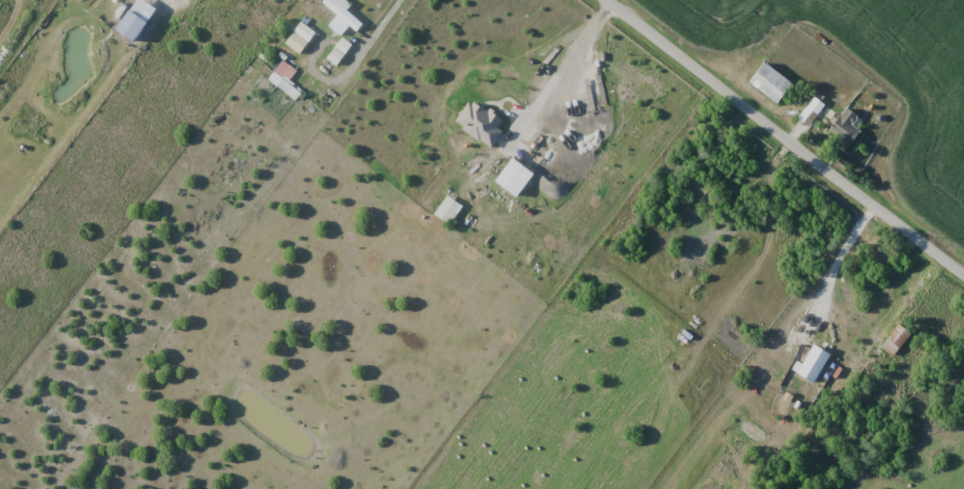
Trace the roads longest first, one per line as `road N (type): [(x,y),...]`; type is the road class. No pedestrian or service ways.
road 1 (residential): [(963,278),(602,0)]

